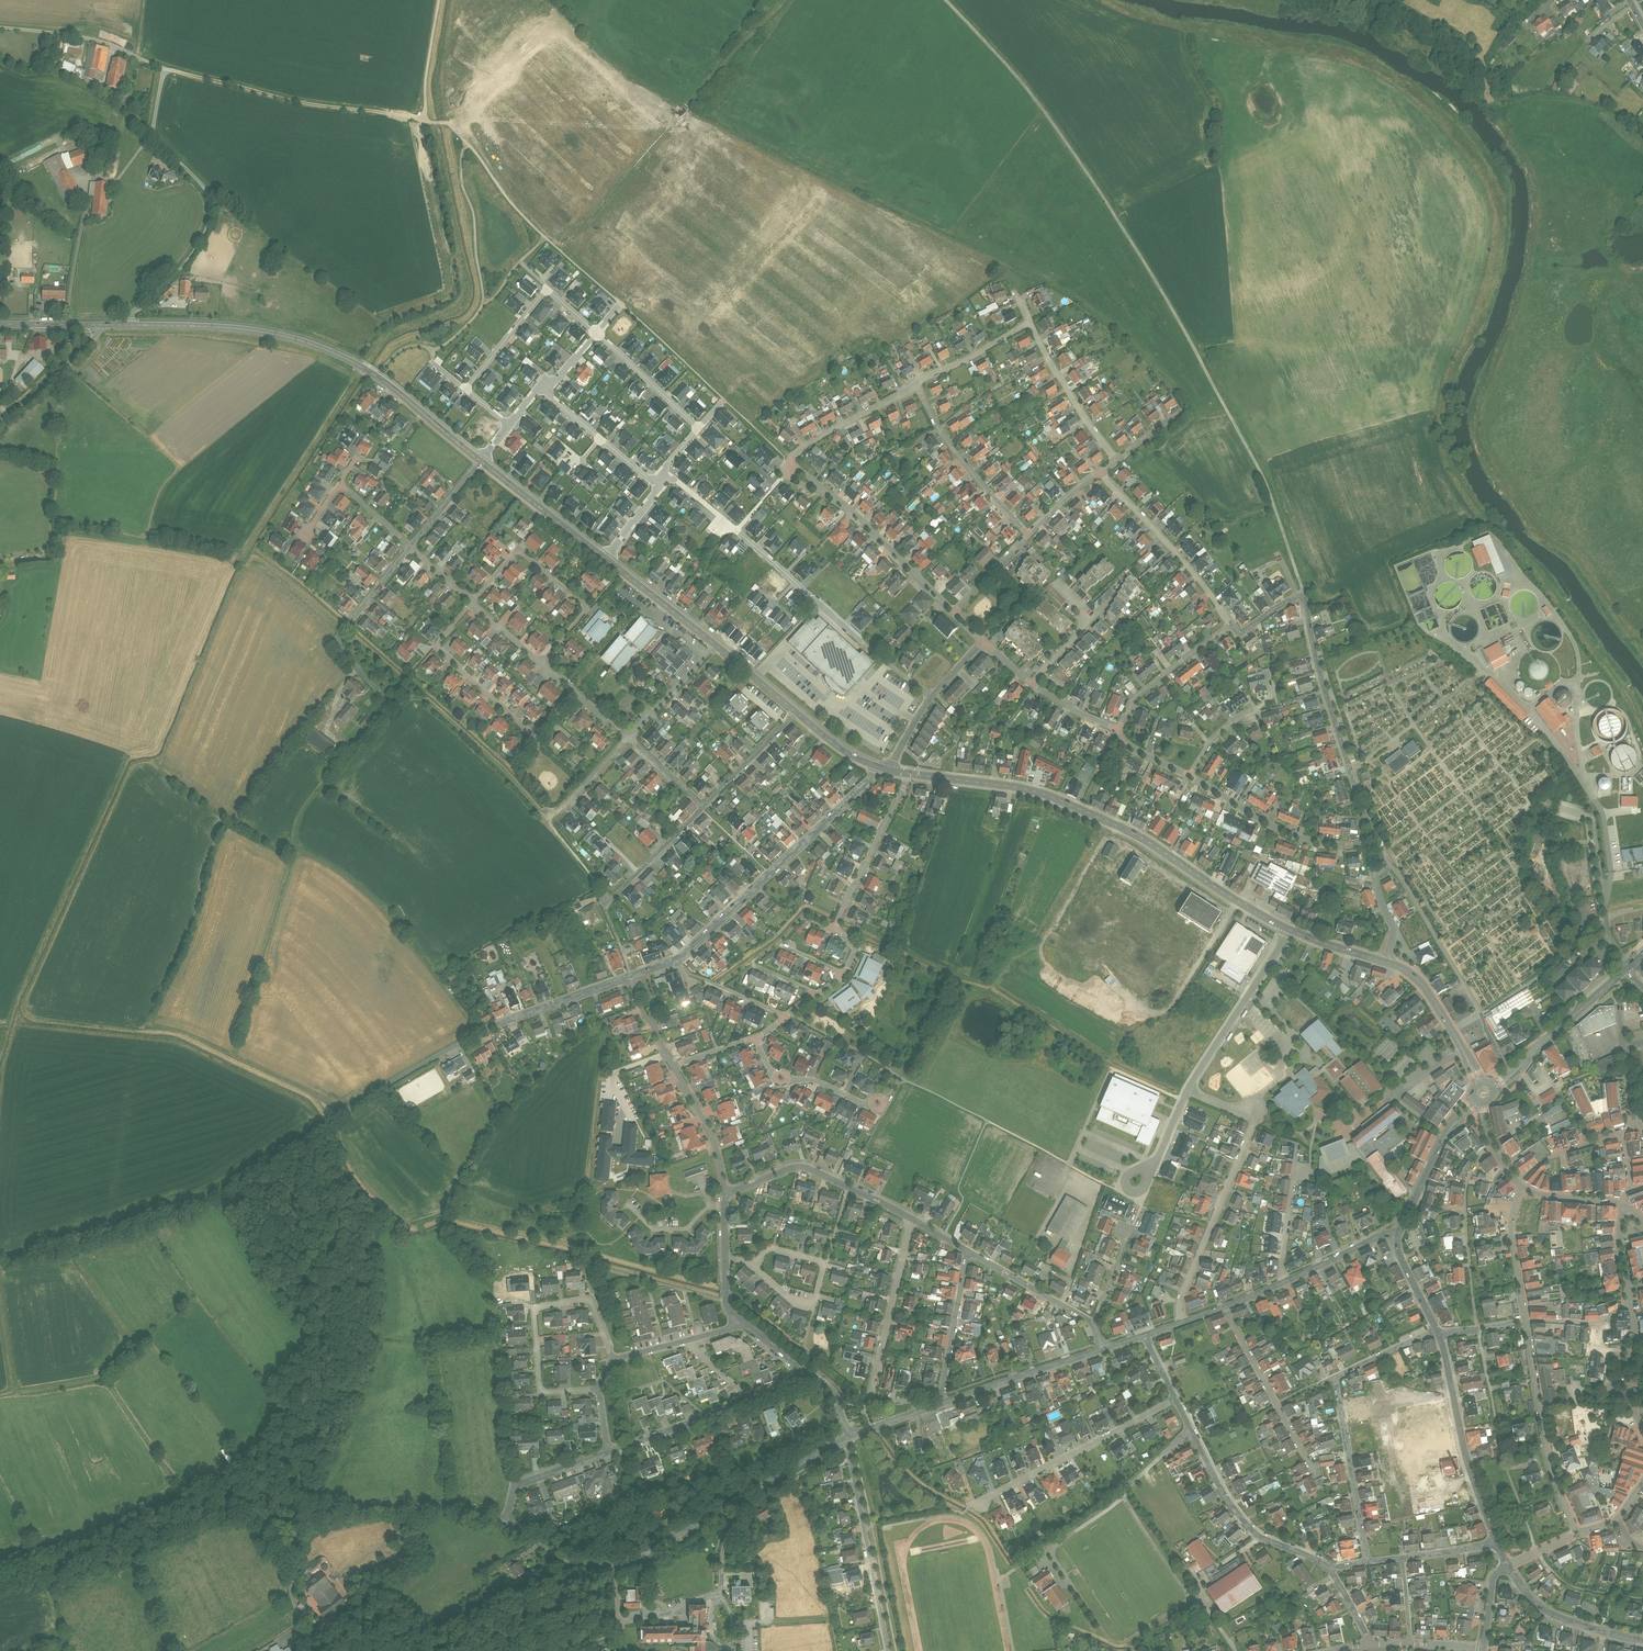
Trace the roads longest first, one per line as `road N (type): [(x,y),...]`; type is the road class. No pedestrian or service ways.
road 1 (unclassified): [(947,0),(1041,106),(1163,288),(1263,473),(1303,595)]
road 2 (track): [(793,458),(562,246),(449,125)]
road 3 (secondary): [(908,774),(1048,796),(1140,838),(1289,930)]
road 4 (unclassified): [(296,1512),(368,1364),(375,1298),(368,1203),(314,1130)]
road 5 (secondary): [(118,325),(246,330),(323,349),(386,382),(480,461)]
road 6 (residential): [(955,612),(791,463),(807,445),(917,383)]
road 7 (residential): [(630,976),(485,1030),(314,1130)]
road 8 (residential): [(314,1130),(232,1187),(170,1217),(0,1266)]
road 9 (track): [(780,0),(558,250)]
road 10 (residential): [(877,767),(686,952),(642,972)]
road 11 (unclassified): [(165,69),(151,130),(206,187),(207,223),(179,267),(118,325)]
road 12 (unclassified): [(0,1580),(236,1515),(296,1512)]
road 13 (track): [(136,57),(295,103),(425,121)]
road 14 (residential): [(1181,1322),(1182,1289),(1255,1116),(1187,1089)]
road 15 (residential): [(934,696),(721,524)]
road 16 (residential): [(738,1502),(721,1591),(621,1621),(619,1561)]
road 17 (residential): [(1376,838),(1317,666),(1303,595)]
road 18 (residential): [(611,1356),(587,1297),(535,1306),(541,1387),(597,1385)]
road 19 (residential): [(473,603),(435,645),(535,736),(574,691)]
road 20 (residential): [(933,1405),(871,1396),(911,1218)]
road 21 (residential): [(1512,1075),(1391,863)]
road 22 (residential): [(541,663),(589,607),(518,550),(473,603)]
road 23 (residential): [(976,1504),(1176,1399)]
road 24 (residential): [(844,973),(856,952),(836,925),(908,774)]
road 25 (residential): [(1438,1331),(1464,1454),(1496,1541)]
road 26 (residential): [(846,1436),(888,1650)]
road 27 (residential): [(1526,1322),(1551,1472),(1577,1532)]
road 28 (unclassified): [(296,1512),(452,1511),(505,1522)]
road 29 (residential): [(1330,1568),(1251,1528),(1190,1426)]
road 30 (track): [(334,1117),(307,1089),(155,1023)]
road 31 (residential): [(724,1193),(805,1167),(911,1218)]
road 32 (residential): [(1231,624),(1101,472)]
road 33 (residential): [(1364,842),(1330,844),(1283,831),(1190,775)]
road 34 (residential): [(917,383),(950,443),(1029,535)]
road 35 (residential): [(1368,1561),(1336,1374)]
road 36 (residential): [(1187,1089),(1289,930)]
road 37 (residential): [(1224,1306),(1311,1464)]
road 38 (residential): [(754,1264),(784,1295),(815,1304),(820,1261),(764,1251)]
road 39 (residential): [(1103,1348),(940,1403)]
road 40 (residential): [(1030,321),(1118,461)]
road 41 (secondary): [(1632,965),(1512,1075)]
road 42 (secondary): [(480,461),(605,559)]
road 43 (residential): [(1118,731),(1133,700),(1231,624)]
road 44 (residential): [(1476,1099),(1444,1132),(1396,1232)]
road 45 (residential): [(752,1394),(606,1449)]
road 46 (residential): [(940,1403),(967,1250)]
road 47 (residential): [(755,1038),(771,1069),(789,1082),(814,1080),(878,1102)]
road 48 (residential): [(967,1250),(1093,1322)]
road 49 (residential): [(102,325),(0,423)]
road 50 (track): [(0,28),(88,38),(136,57)]
road 51 (secondary): [(605,559),(715,645)]
road 52 (residential): [(597,333),(698,429)]
road 53 (residential): [(1054,585),(1091,619),(1030,683)]
road 54 (residential): [(1522,1186),(1512,1225),(1526,1322)]
road 55 (residential): [(606,1449),(514,1483),(505,1522)]
road 56 (residential): [(724,1193),(710,1133),(675,1066)]
road 57 (residential): [(796,712),(703,807)]
road 58 (unclassified): [(619,1561),(738,1502)]
road 59 (residential): [(1631,1300),(1629,1391),(1642,1430)]
road 60 (residential): [(703,807),(611,901)]
road 61 (residential): [(917,383),(1030,321)]
road 62 (residential): [(548,290),(467,389)]
road 63 (residential): [(715,645),(629,738)]
road 64 (unclassified): [(738,1502),(846,1436)]
road 65 (unclassified): [(505,1522),(571,1562),(619,1561)]
road 66 (residential): [(1396,1232),(1283,1282)]
road 67 (track): [(437,0),(425,121)]

